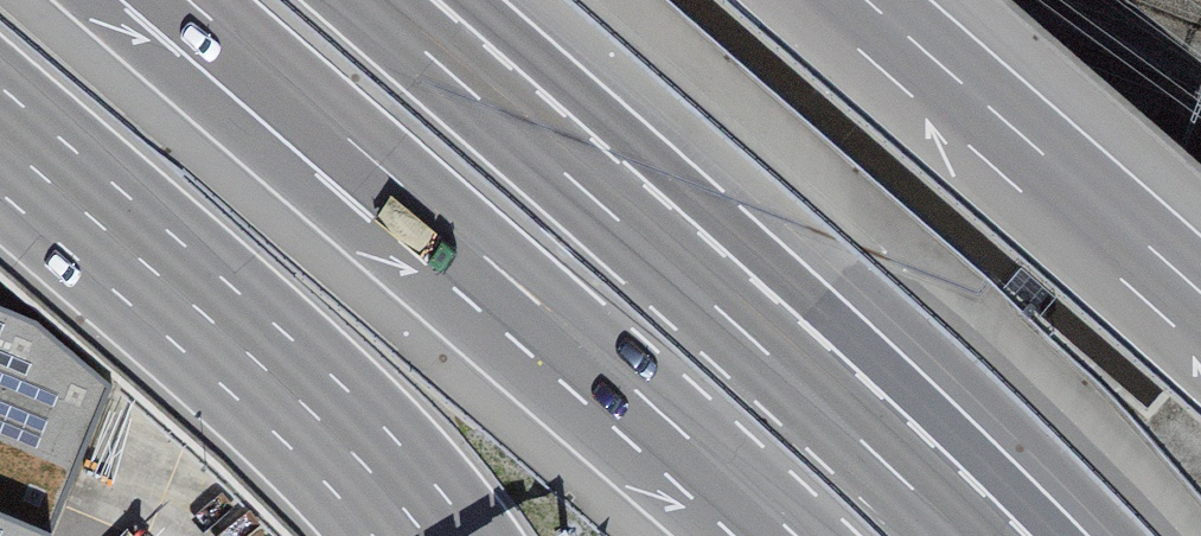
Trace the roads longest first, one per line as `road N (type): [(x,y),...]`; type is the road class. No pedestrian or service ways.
road 1 (motorway): [(189,0),(796,535)]
road 2 (motorway): [(958,535),(722,312),(365,0)]
road 3 (motorway): [(0,142),(297,400),(424,535)]
road 4 (motorway): [(1200,319),(843,0)]

